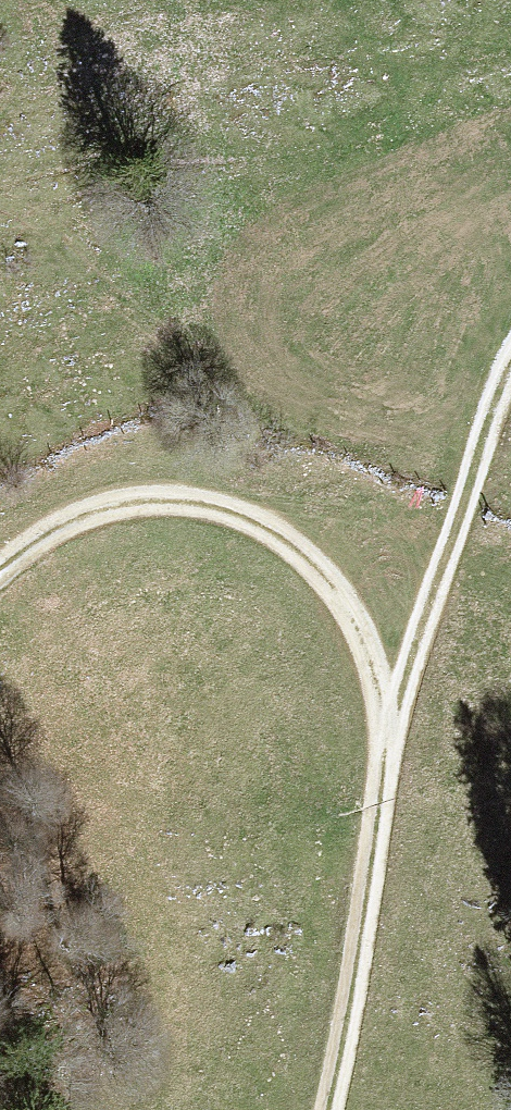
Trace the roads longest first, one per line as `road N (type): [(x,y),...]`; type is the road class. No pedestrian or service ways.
road 1 (track): [(337,1109),(426,622),(510,376)]
road 2 (track): [(382,831),(383,670),(342,583),(274,524),(185,499),(74,525),(0,582)]

